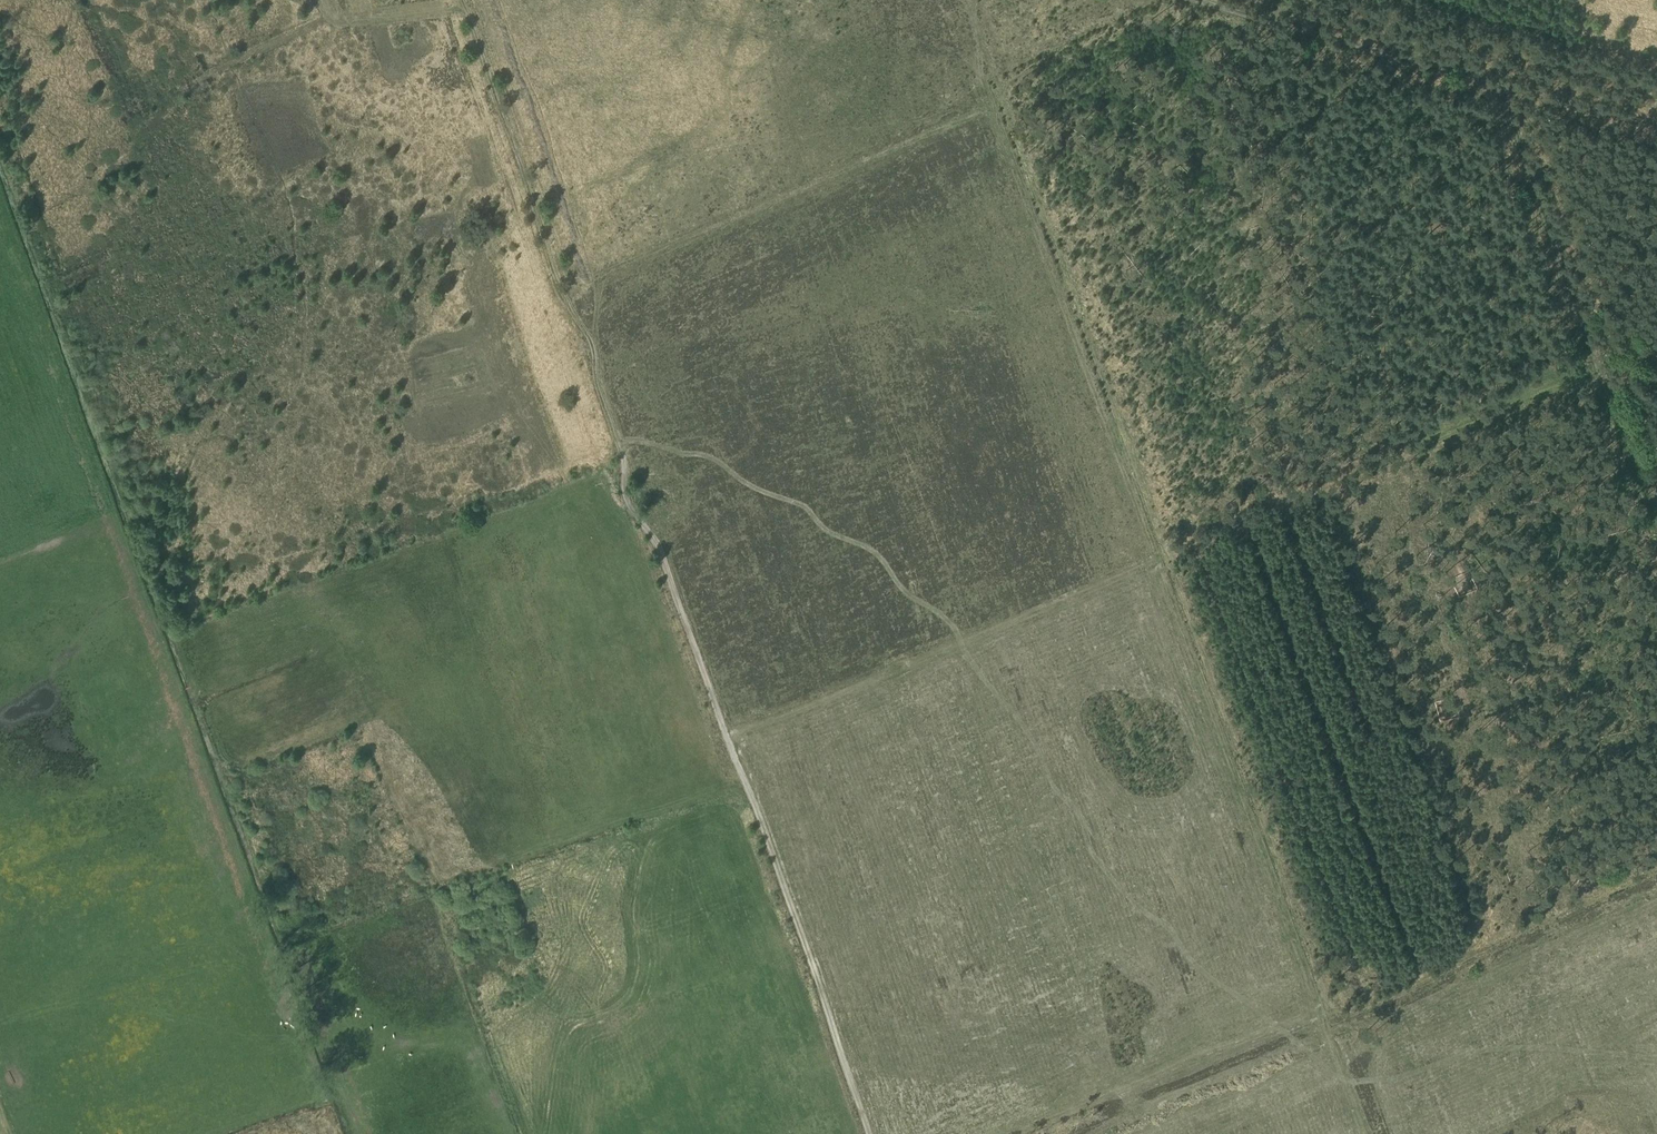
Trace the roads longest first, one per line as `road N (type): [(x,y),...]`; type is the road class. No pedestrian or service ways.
road 1 (track): [(868,1133),(656,551),(627,502),(625,476),(459,0)]
road 2 (track): [(1198,0),(1656,126)]

